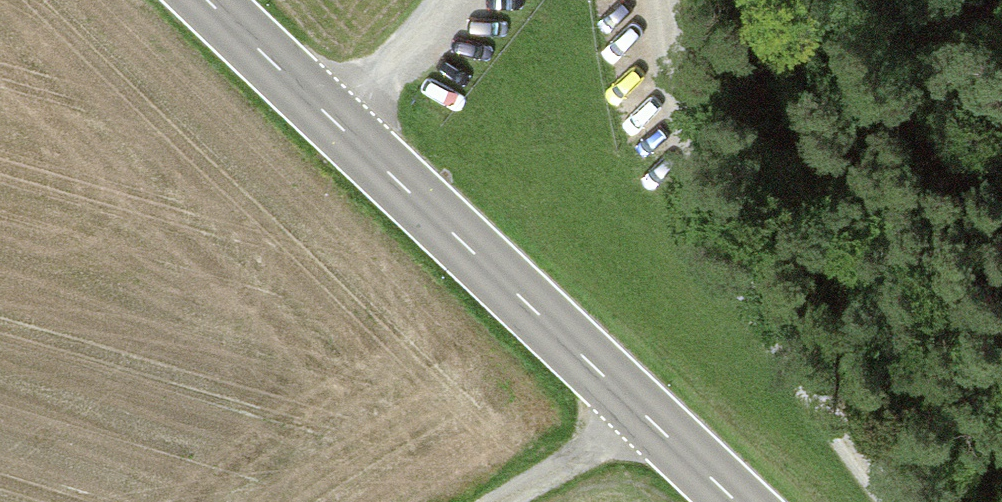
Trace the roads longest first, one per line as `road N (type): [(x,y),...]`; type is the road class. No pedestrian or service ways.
road 1 (primary): [(208,0),(732,501)]
road 2 (track): [(667,0),(703,176),(788,340),(897,501)]
road 3 (track): [(343,131),(445,0)]
road 4 (track): [(505,501),(647,420)]

